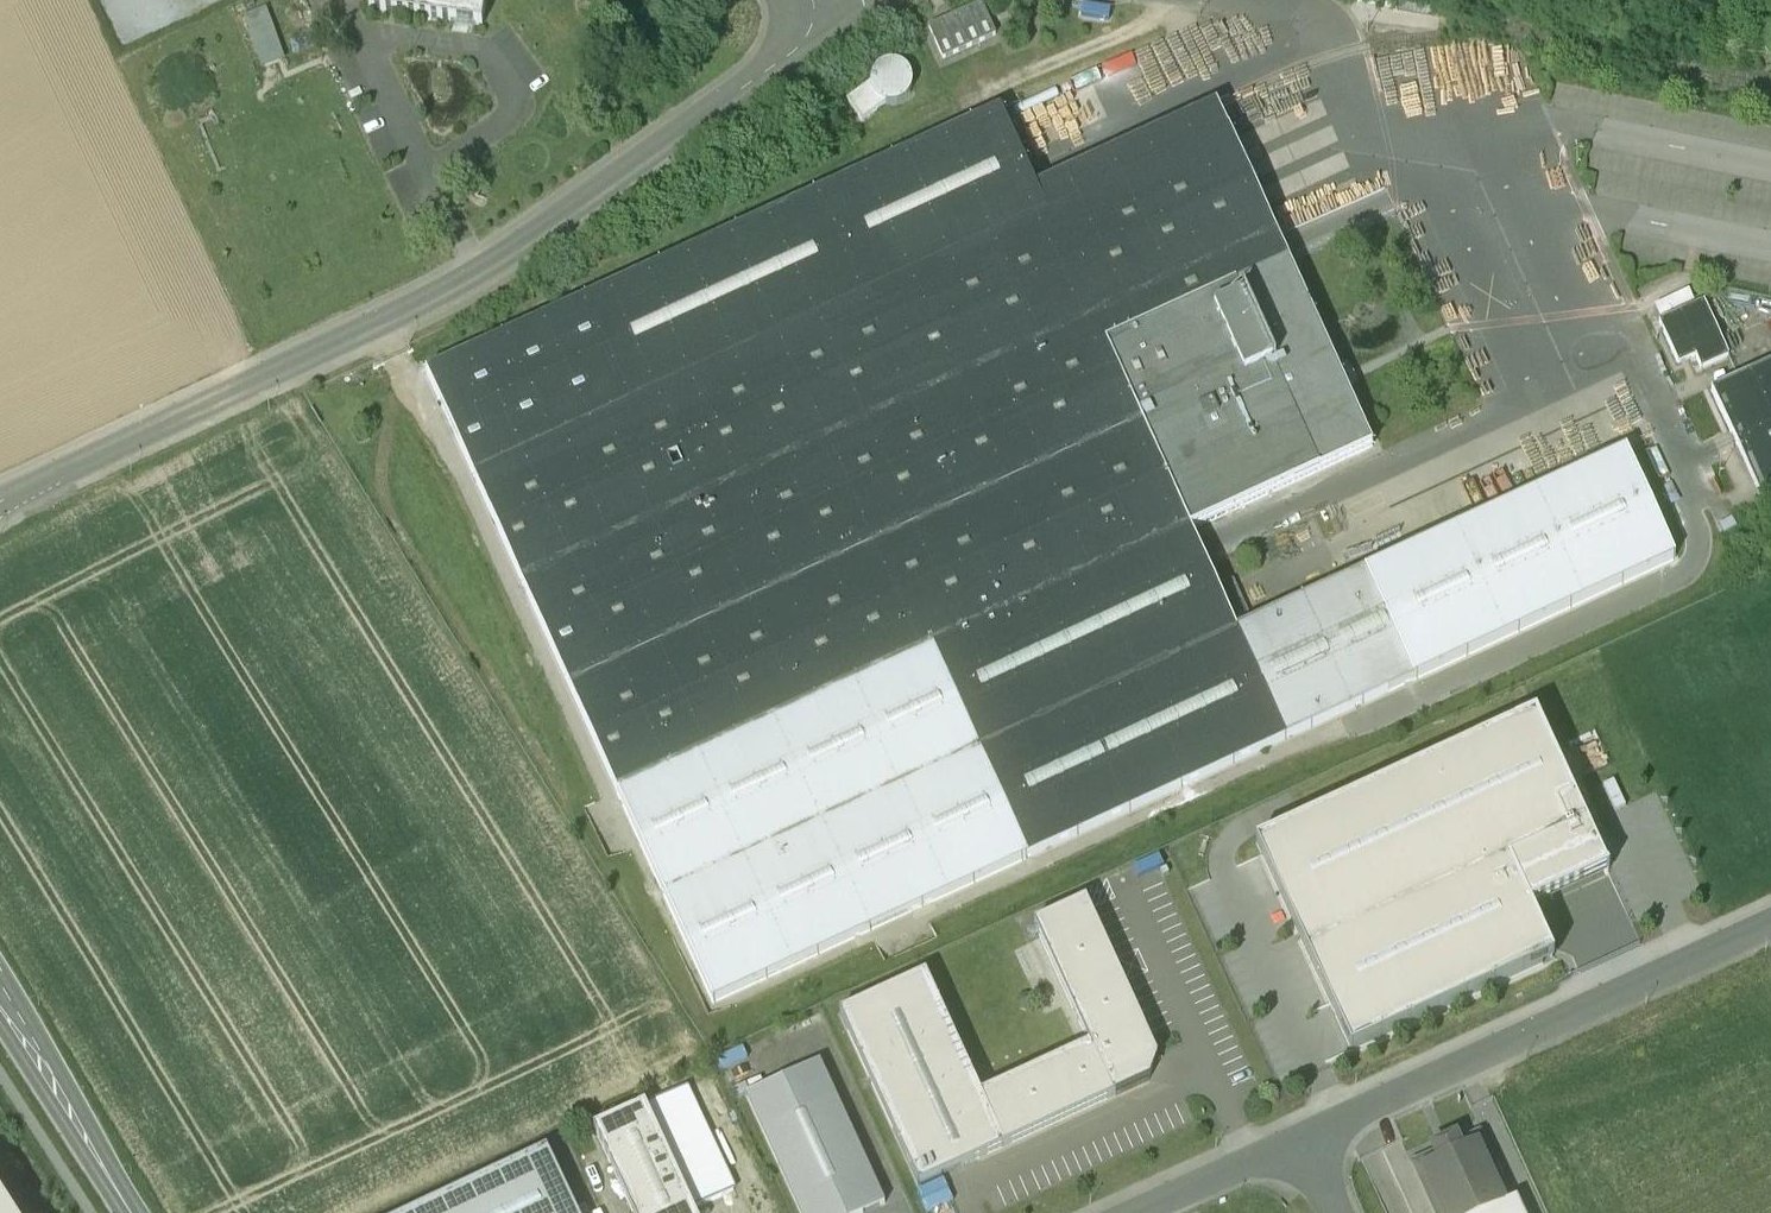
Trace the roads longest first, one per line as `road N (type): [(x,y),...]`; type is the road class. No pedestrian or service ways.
road 1 (unclassified): [(814,13),(794,51),(480,273),(0,502)]
road 2 (unclassified): [(1770,927),(1142,1212)]
road 3 (tertiary): [(0,1000),(134,1212)]

